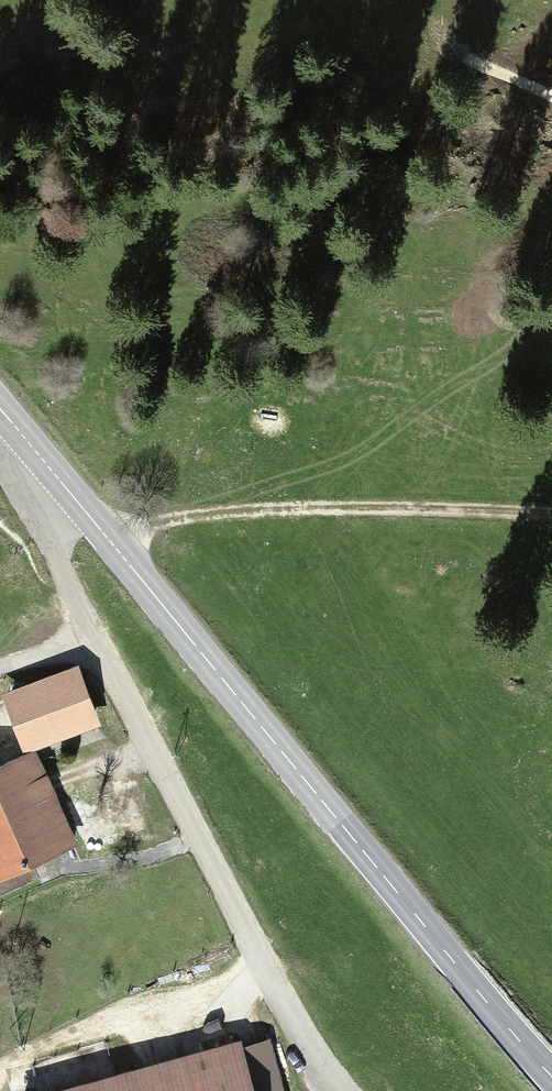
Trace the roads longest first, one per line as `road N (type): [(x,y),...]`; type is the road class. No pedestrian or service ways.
road 1 (secondary): [(551,1076),(36,452)]
road 2 (unclassified): [(36,452),(46,523),(92,639),(231,908),(340,1090)]
road 3 (track): [(108,539),(231,517),(551,523)]

